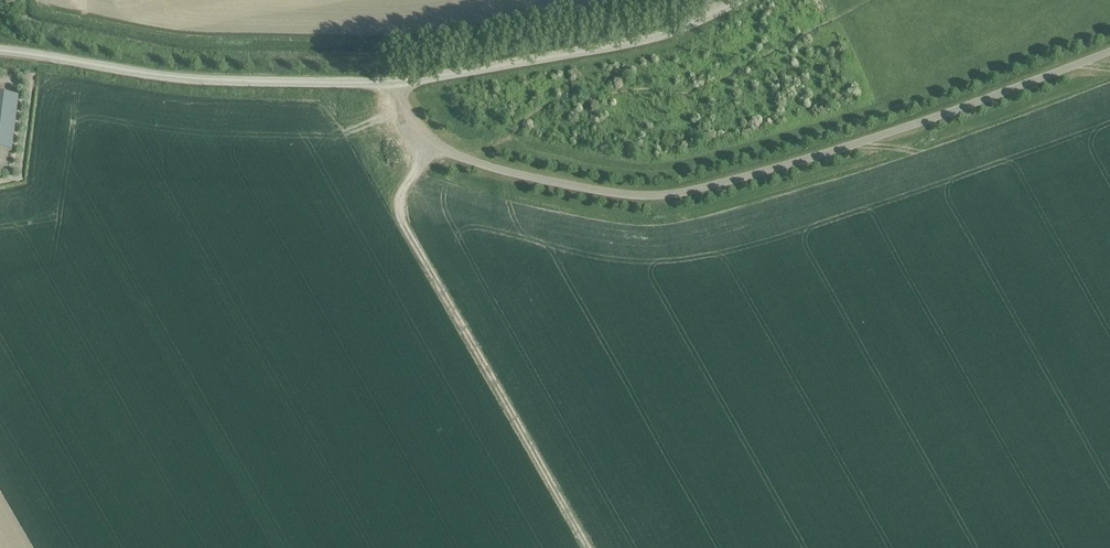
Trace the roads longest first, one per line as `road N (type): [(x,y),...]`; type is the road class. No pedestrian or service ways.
road 1 (unclassified): [(437,144),(472,163),(594,190),(685,193),(908,126),(1109,52)]
road 2 (track): [(587,547),(402,225),(399,193),(437,144)]
road 3 (unclassified): [(397,81),(183,79),(0,51)]
road 4 (unclassified): [(397,81),(661,34),(738,0)]

